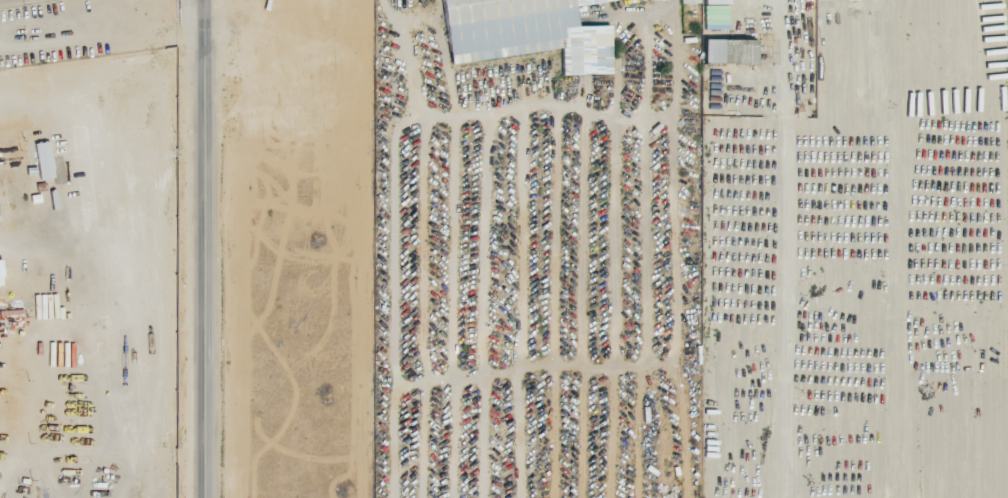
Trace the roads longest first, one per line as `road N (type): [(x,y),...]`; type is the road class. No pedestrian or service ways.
road 1 (tertiary): [(208,0),(204,497)]

